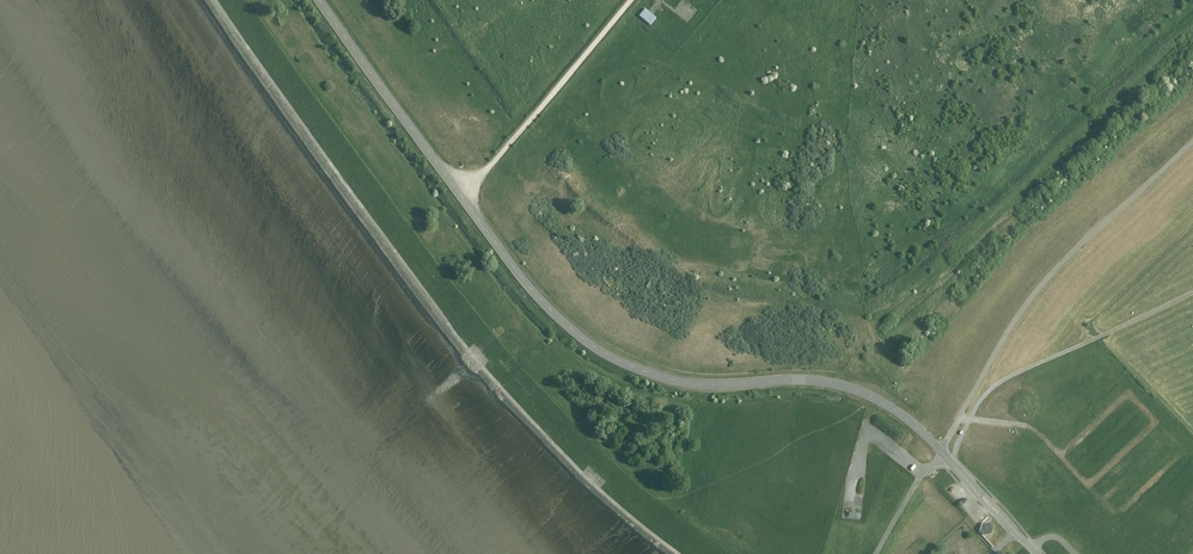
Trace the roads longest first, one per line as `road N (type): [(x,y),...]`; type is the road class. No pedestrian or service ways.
road 1 (residential): [(319,0),(523,281),(573,334),(616,362),(687,386),(819,384),(871,399),(933,446),(1037,553)]
road 2 (track): [(634,0),(465,203)]

